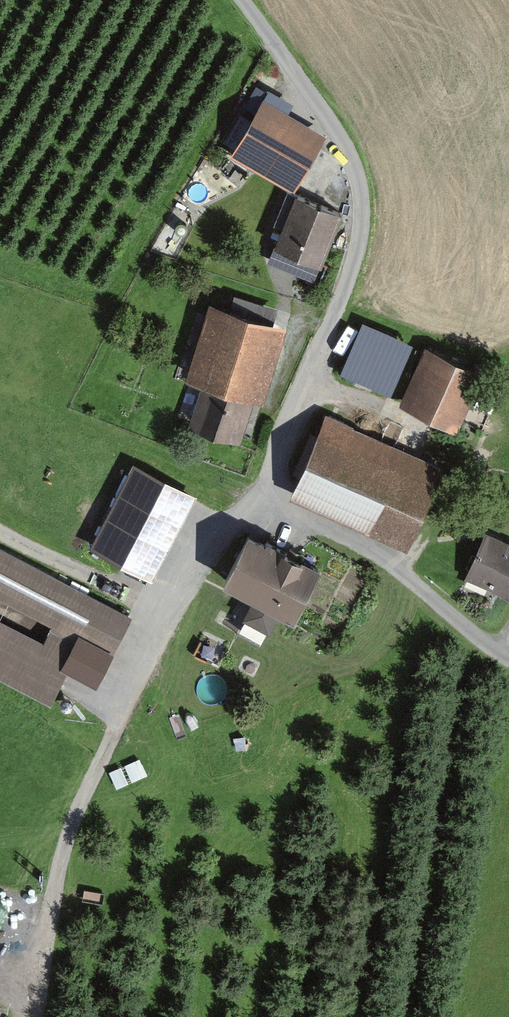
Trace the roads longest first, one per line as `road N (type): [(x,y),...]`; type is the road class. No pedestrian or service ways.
road 1 (residential): [(268,493),(200,556),(178,590),(80,805),(54,892),(32,1016)]
road 2 (unclassified): [(243,0),(337,132),(362,209),(352,269),(284,427),(268,493)]
road 3 (unclassified): [(268,493),(379,556),(508,658)]

